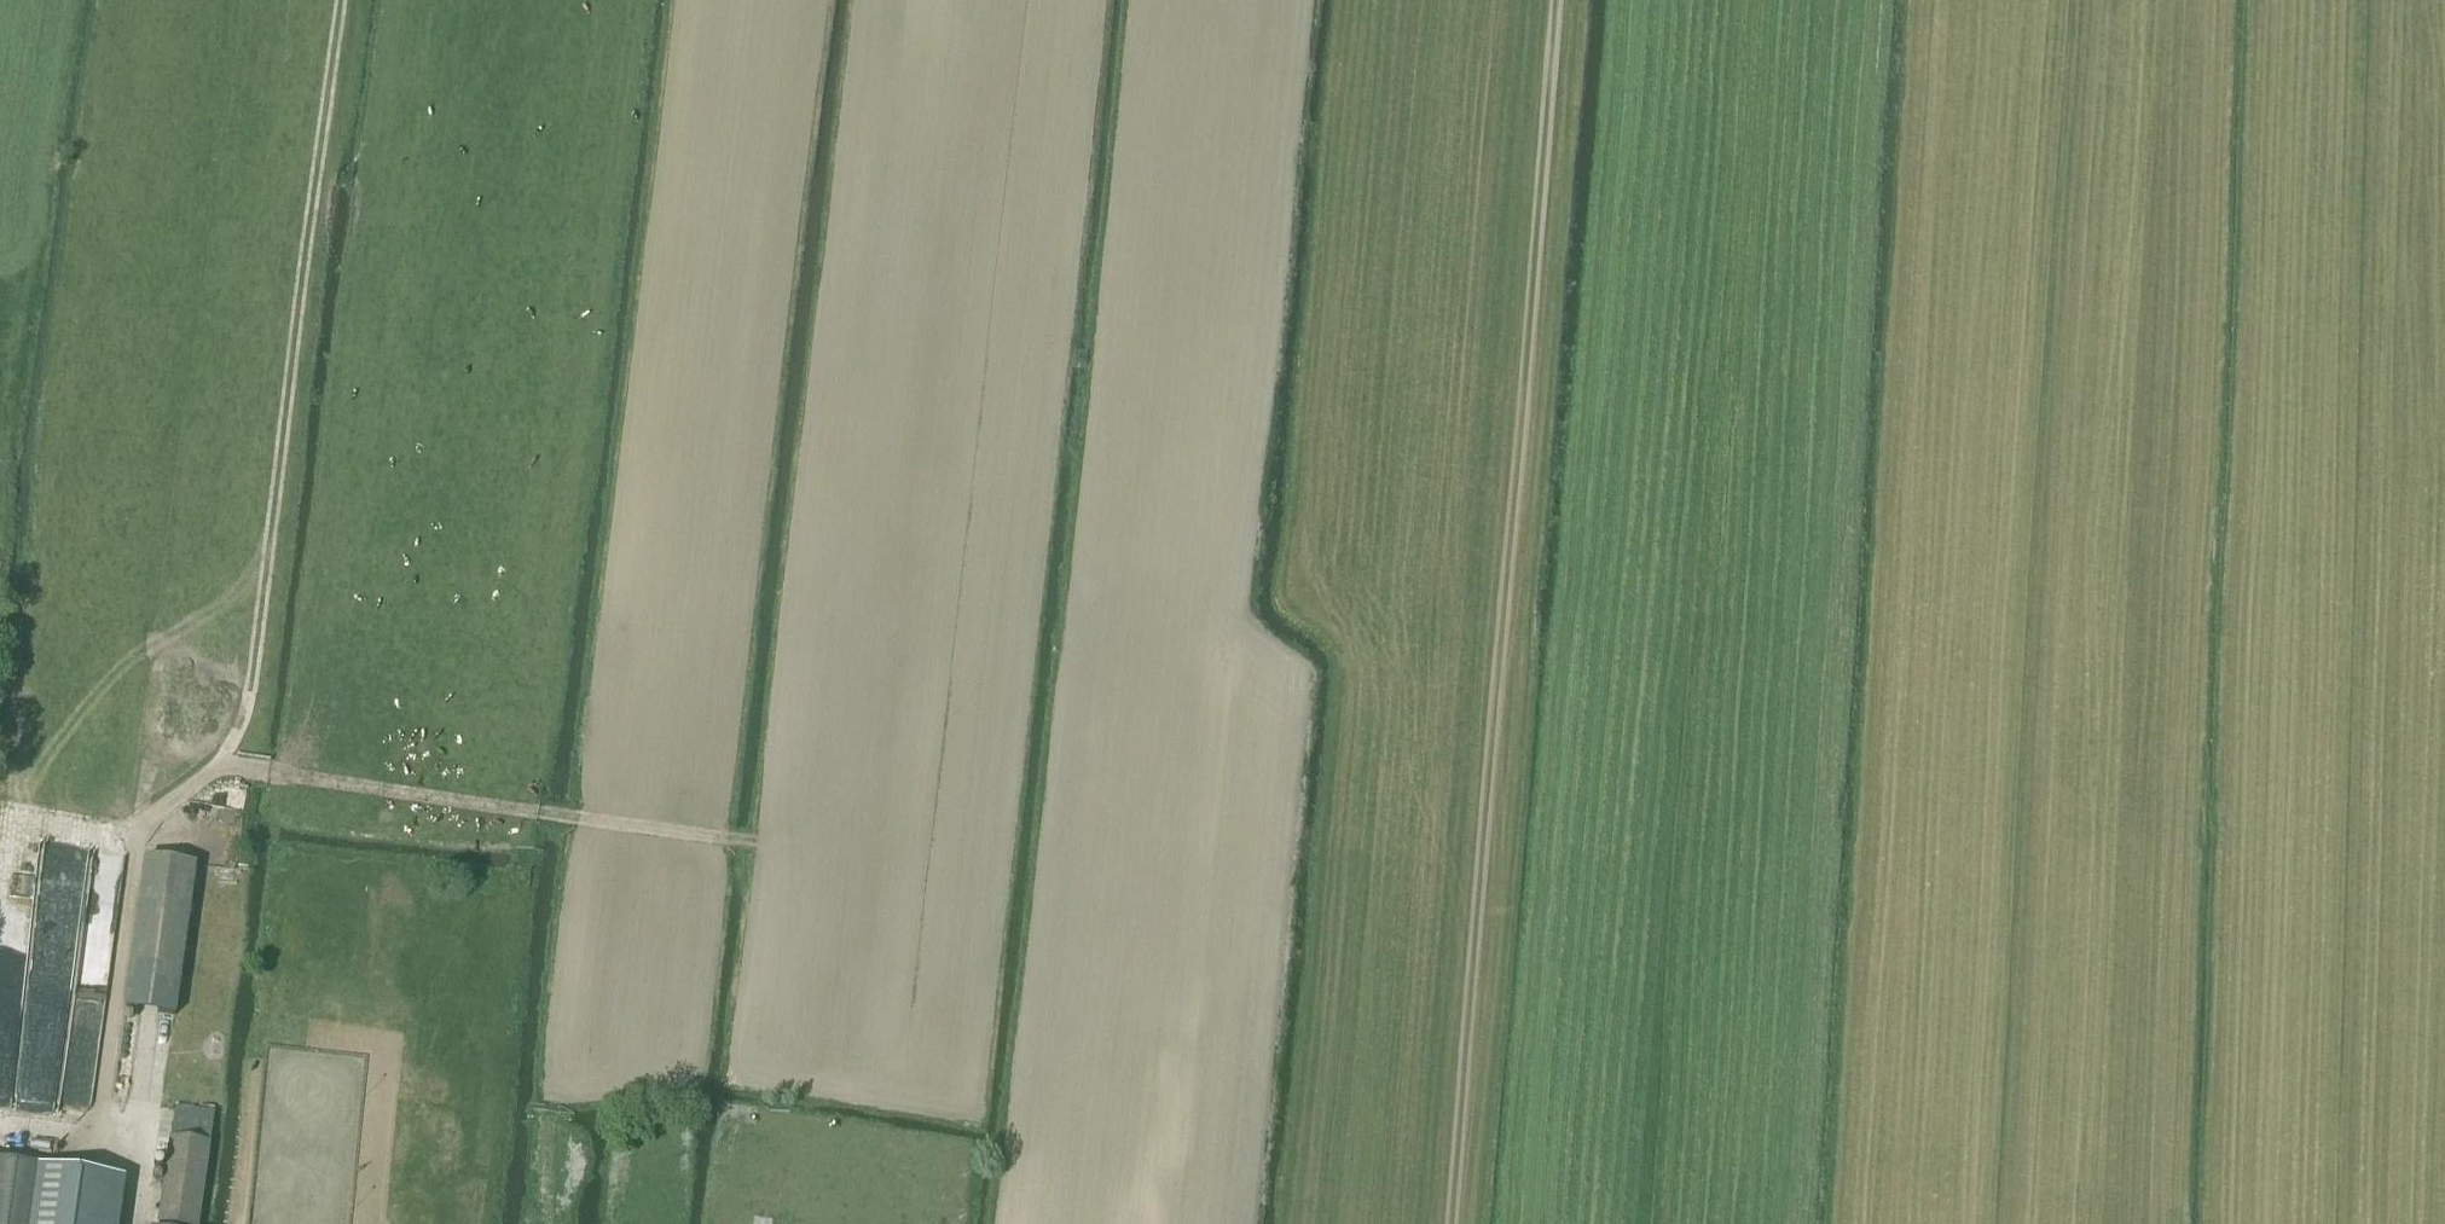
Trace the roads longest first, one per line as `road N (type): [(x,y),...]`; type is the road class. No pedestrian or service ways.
road 1 (track): [(460,1223),(627,0)]
road 2 (track): [(249,727),(341,0)]
road 3 (track): [(1556,0),(1522,408)]

